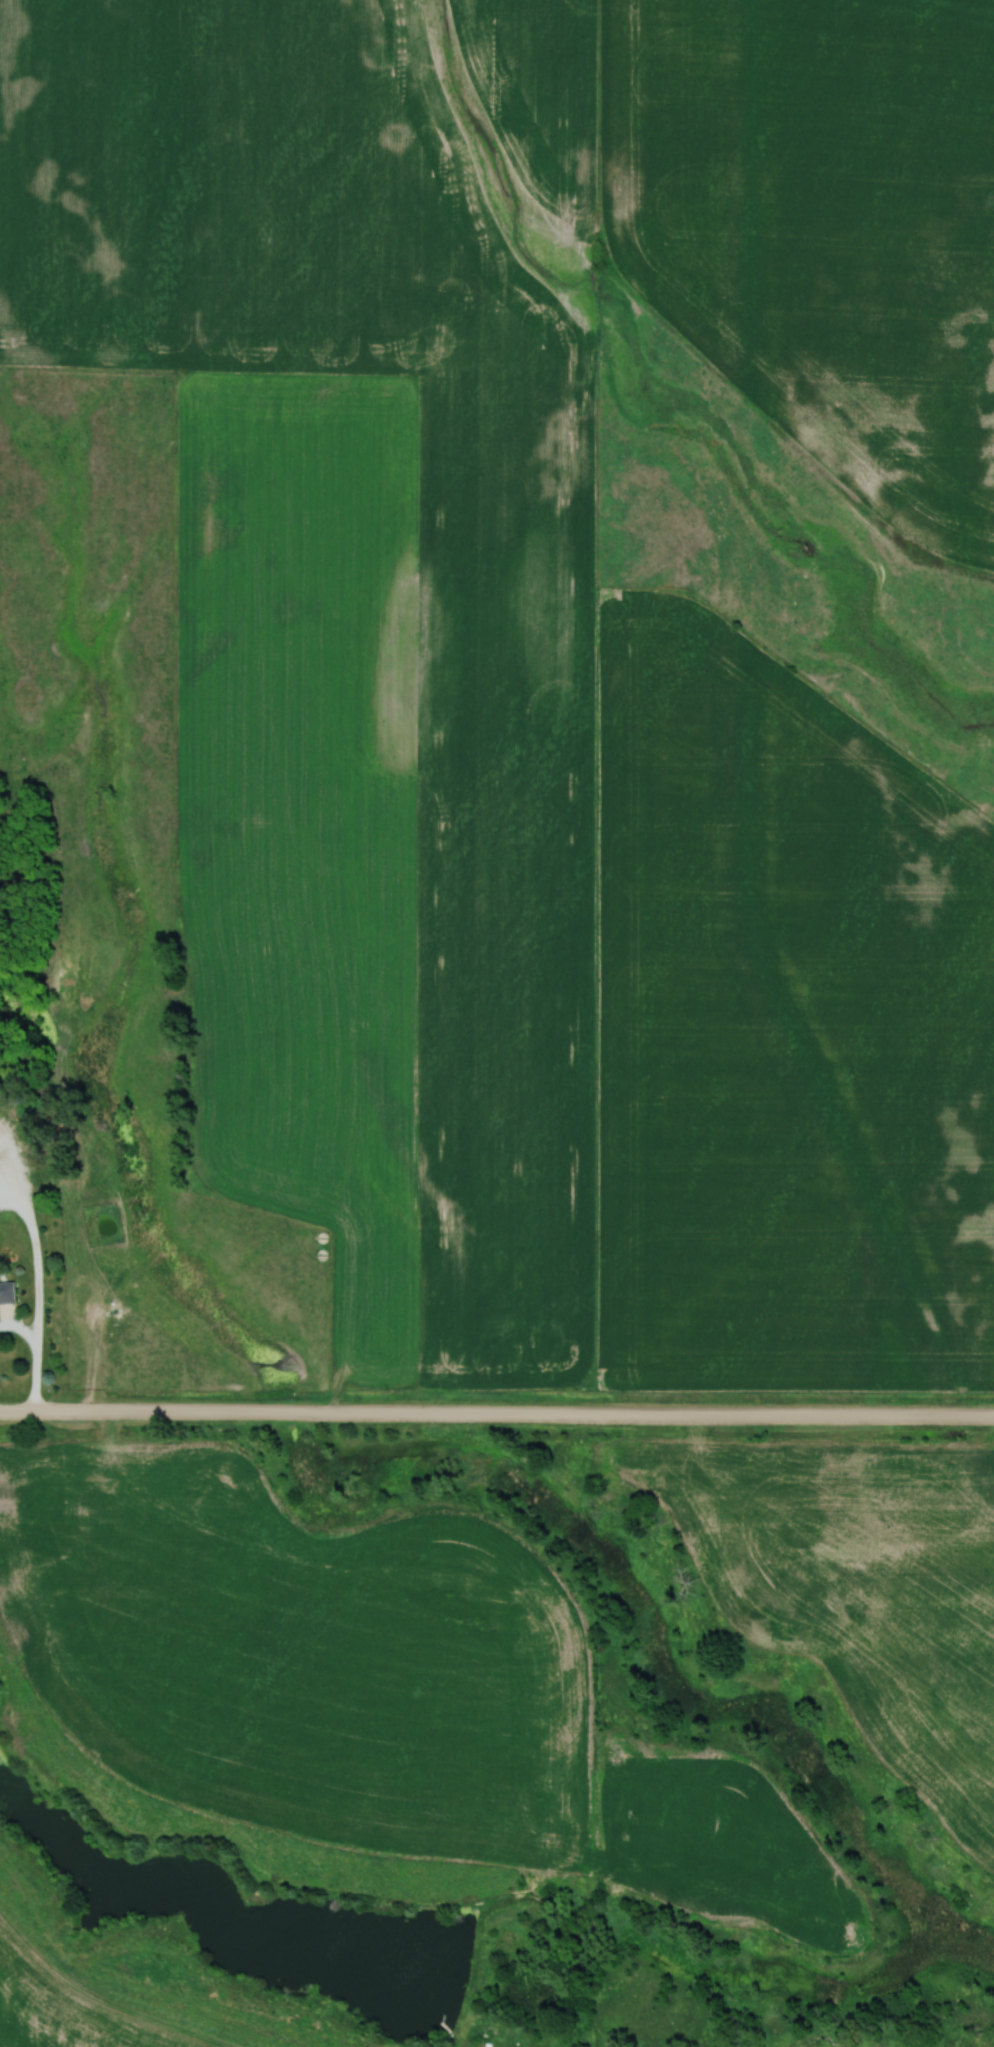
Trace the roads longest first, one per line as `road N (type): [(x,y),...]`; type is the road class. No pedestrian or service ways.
road 1 (residential): [(0,1416),(993,1420)]

